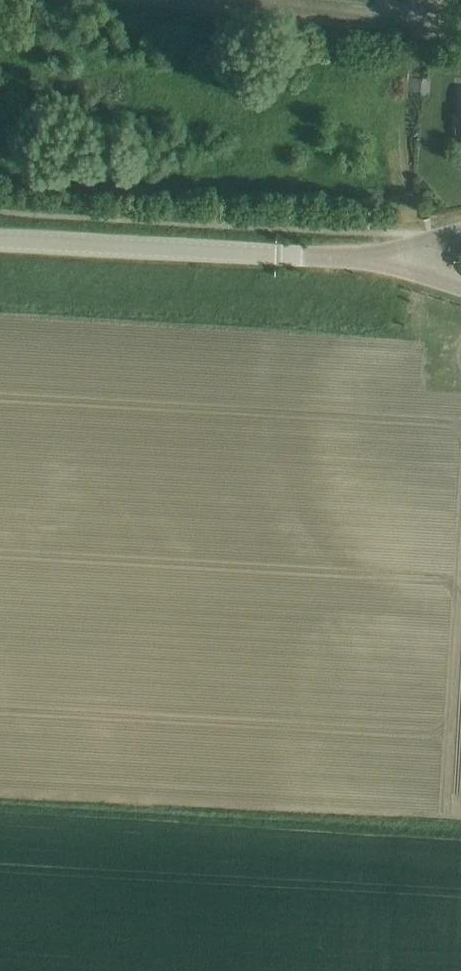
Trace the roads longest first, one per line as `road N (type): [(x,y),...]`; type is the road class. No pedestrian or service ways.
road 1 (tertiary): [(355,260),(0,240)]

